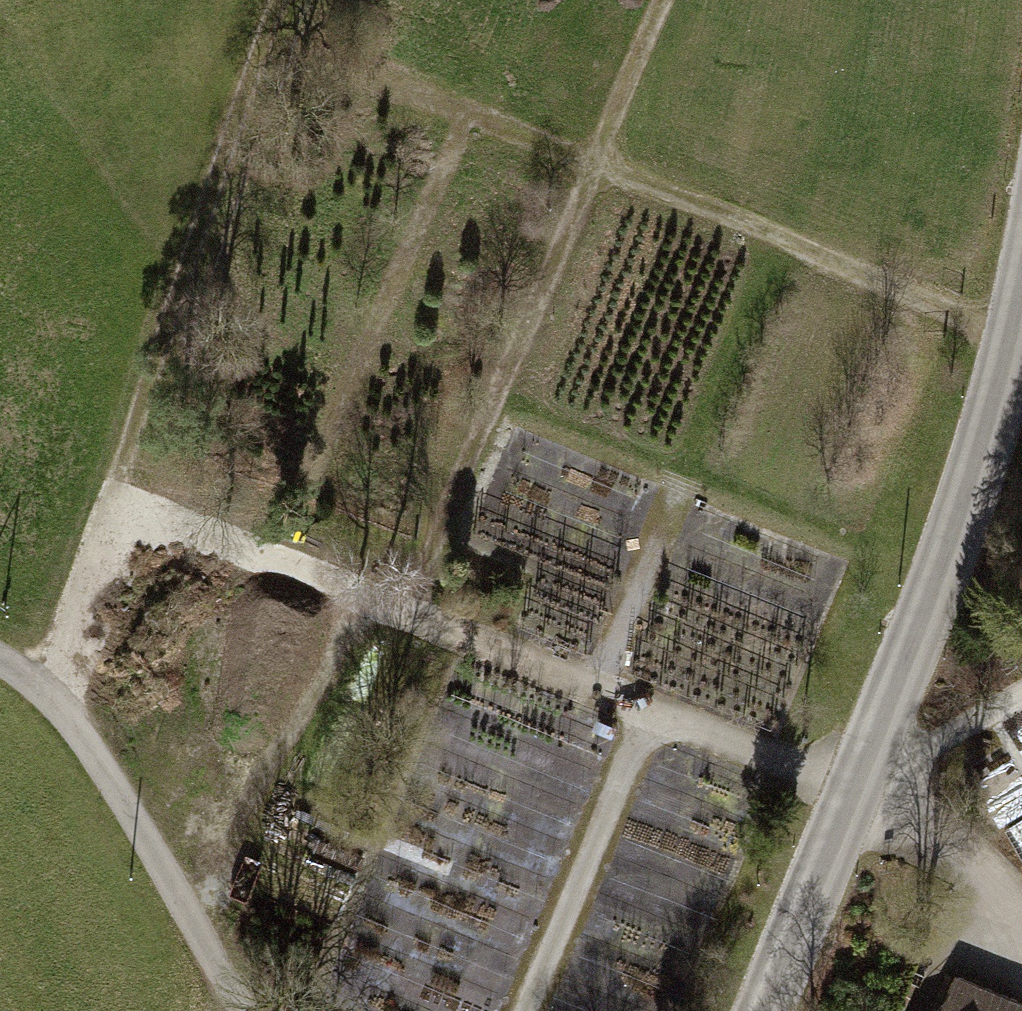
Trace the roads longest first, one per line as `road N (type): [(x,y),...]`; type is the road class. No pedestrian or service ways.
road 1 (track): [(112,510),(858,785)]
road 2 (tertiary): [(1021,306),(957,540),(765,1010)]
road 3 (track): [(317,68),(746,220),(1013,337)]
road 4 (track): [(54,695),(251,85),(286,0)]
road 5 (track): [(246,1010),(105,764),(54,695),(0,663)]
road 6 (track): [(344,595),(201,932)]
road 7 (track): [(654,710),(523,1010)]
road 8 (track): [(1021,691),(858,785)]

